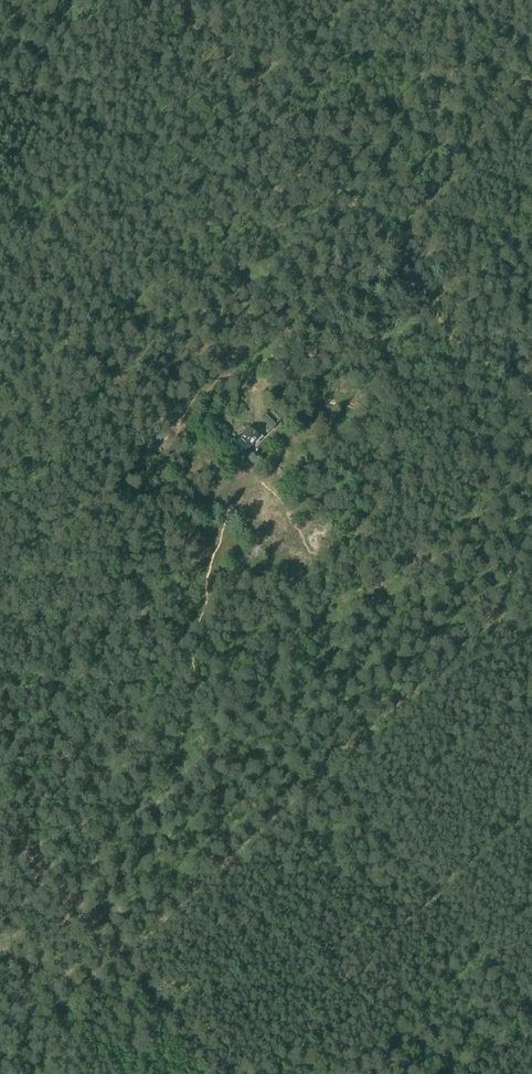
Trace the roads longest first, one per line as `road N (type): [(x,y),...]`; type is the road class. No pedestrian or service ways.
road 1 (track): [(222,1073),(116,957),(531,580)]
road 2 (track): [(531,414),(498,380),(442,345),(395,271),(154,0)]
road 3 (track): [(376,251),(350,304),(278,370),(255,404),(256,422),(268,435)]
road 4 (track): [(0,828),(116,957)]

